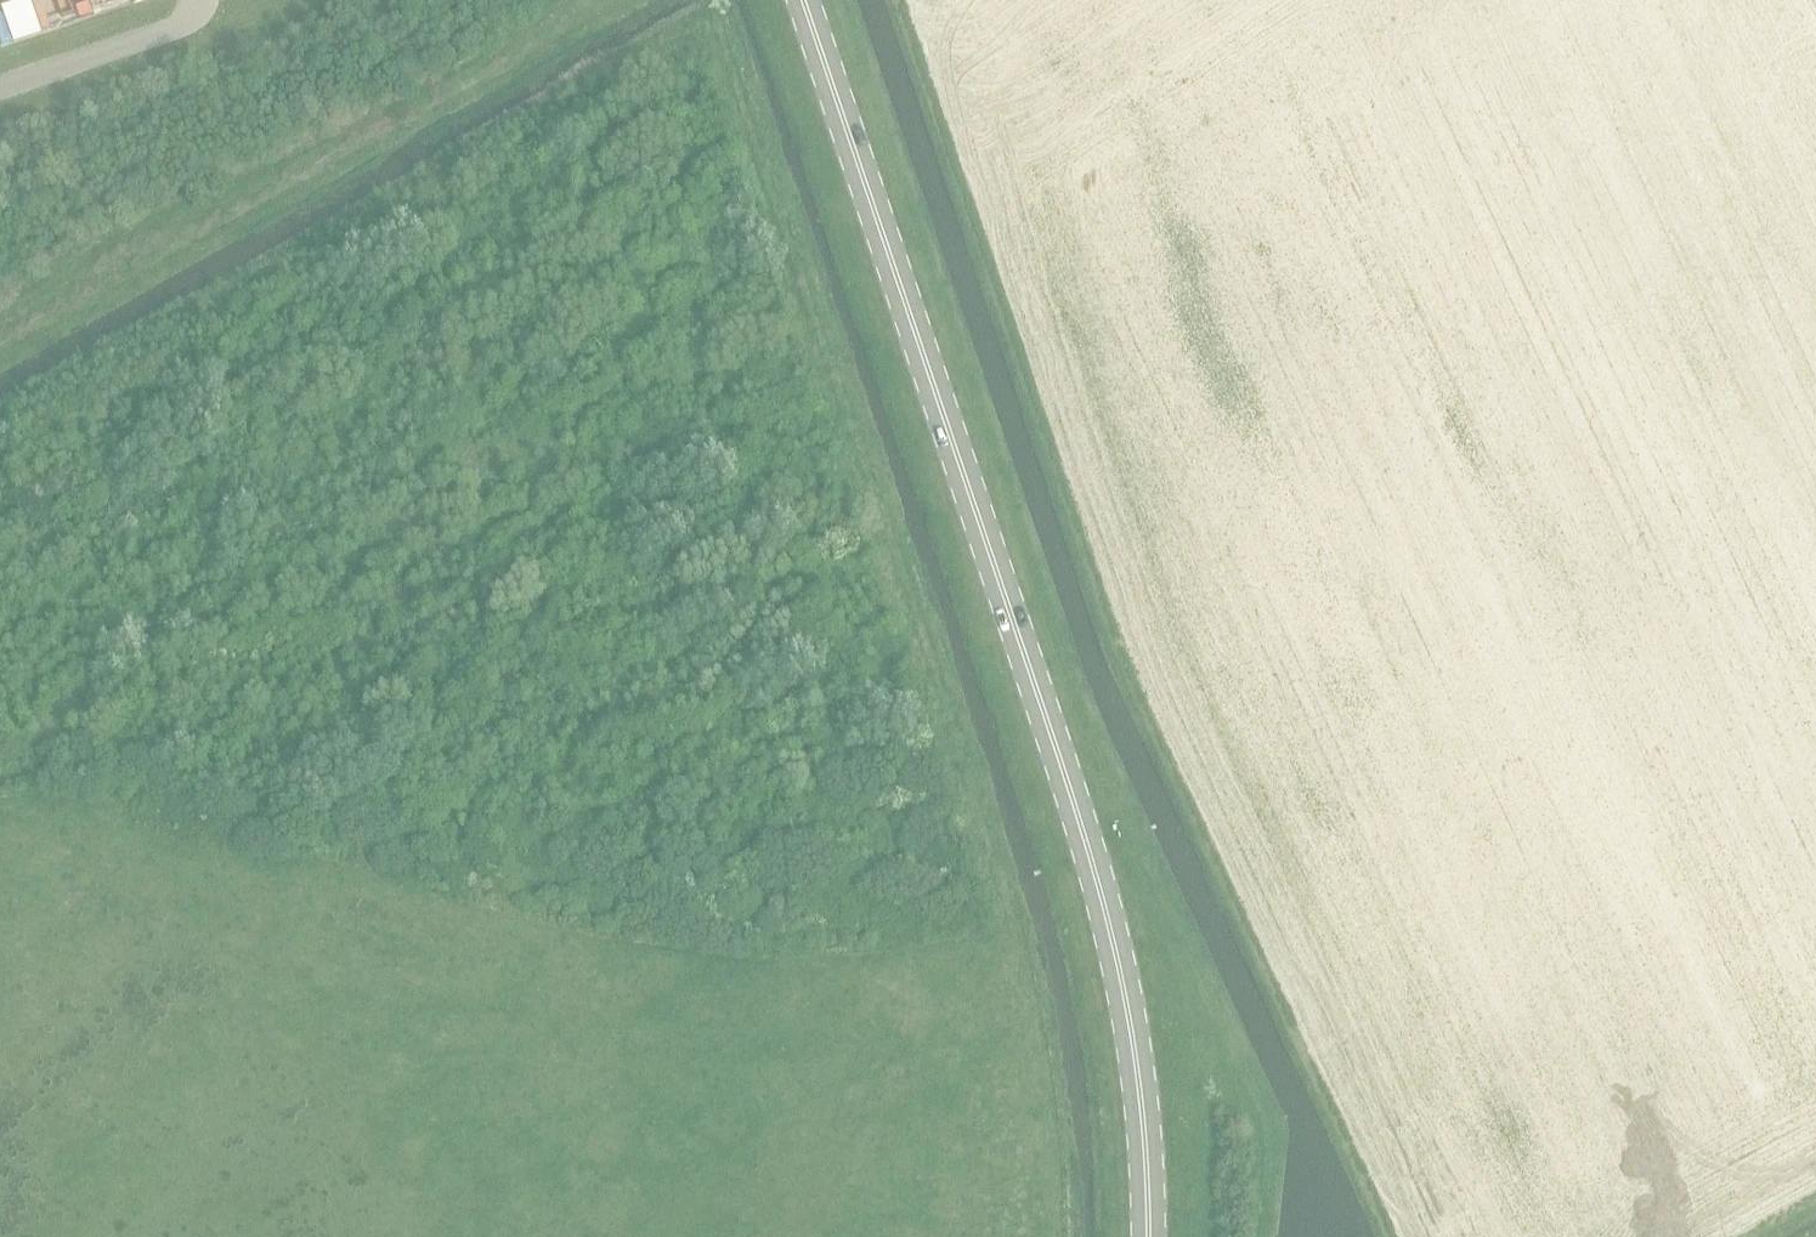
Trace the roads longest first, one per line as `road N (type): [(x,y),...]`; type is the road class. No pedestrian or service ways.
road 1 (secondary): [(1138,1236),(1138,1126),(1093,882),(800,0)]

